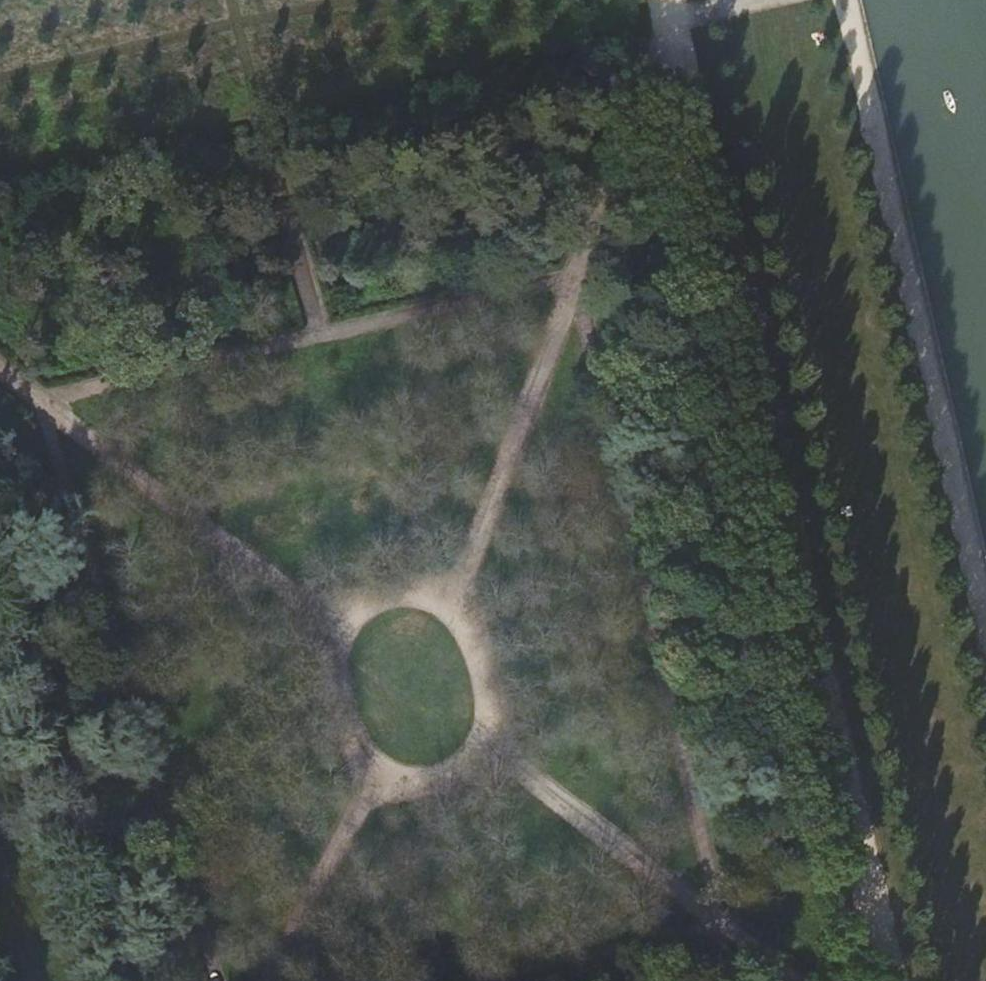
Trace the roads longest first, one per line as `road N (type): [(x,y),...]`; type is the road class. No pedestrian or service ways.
road 1 (track): [(670,0),(895,980)]
road 2 (track): [(574,277),(725,916),(494,980)]
road 3 (track): [(985,646),(840,0)]
road 4 (track): [(450,609),(675,23)]
road 5 (track): [(219,980),(37,399)]
road 6 (track): [(37,399),(574,277)]
road 7 (track): [(344,628),(343,704),(376,771),(397,779),(433,776),(464,762),(484,741),(489,715),(467,631),(450,609),(414,596),(360,609)]
road 8 (track): [(344,628),(0,373)]
road 9 (track): [(484,741),(803,980)]
road 10 (track): [(266,980),(376,771)]
road 11 (track): [(263,118),(320,335)]
road 12 (track): [(803,579),(649,603)]
road 13 (track): [(22,776),(145,746)]

